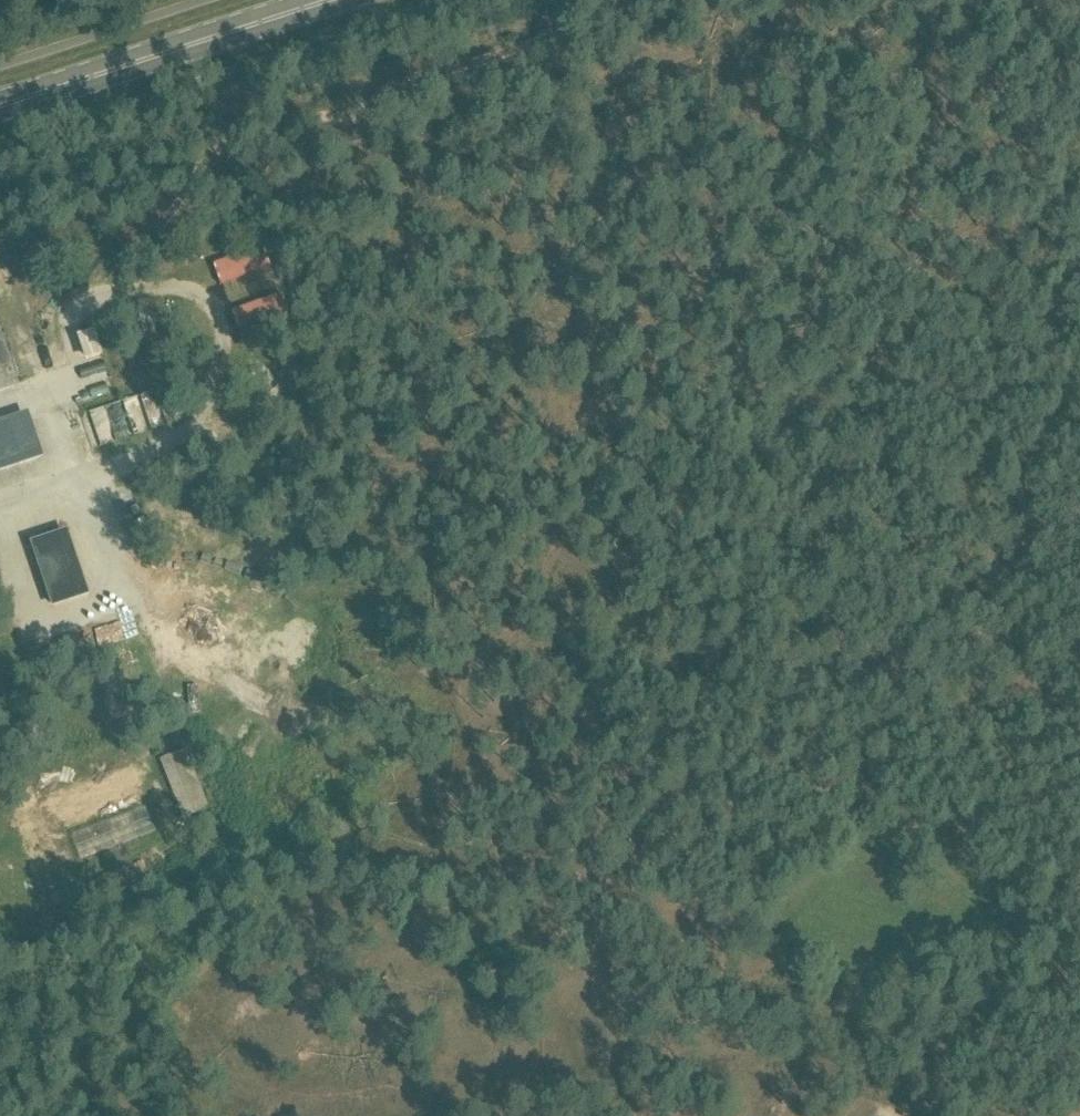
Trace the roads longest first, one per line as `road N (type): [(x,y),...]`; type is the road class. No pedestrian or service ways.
road 1 (track): [(671,0),(180,155),(116,208),(74,298)]
road 2 (primary): [(0,103),(323,0)]

